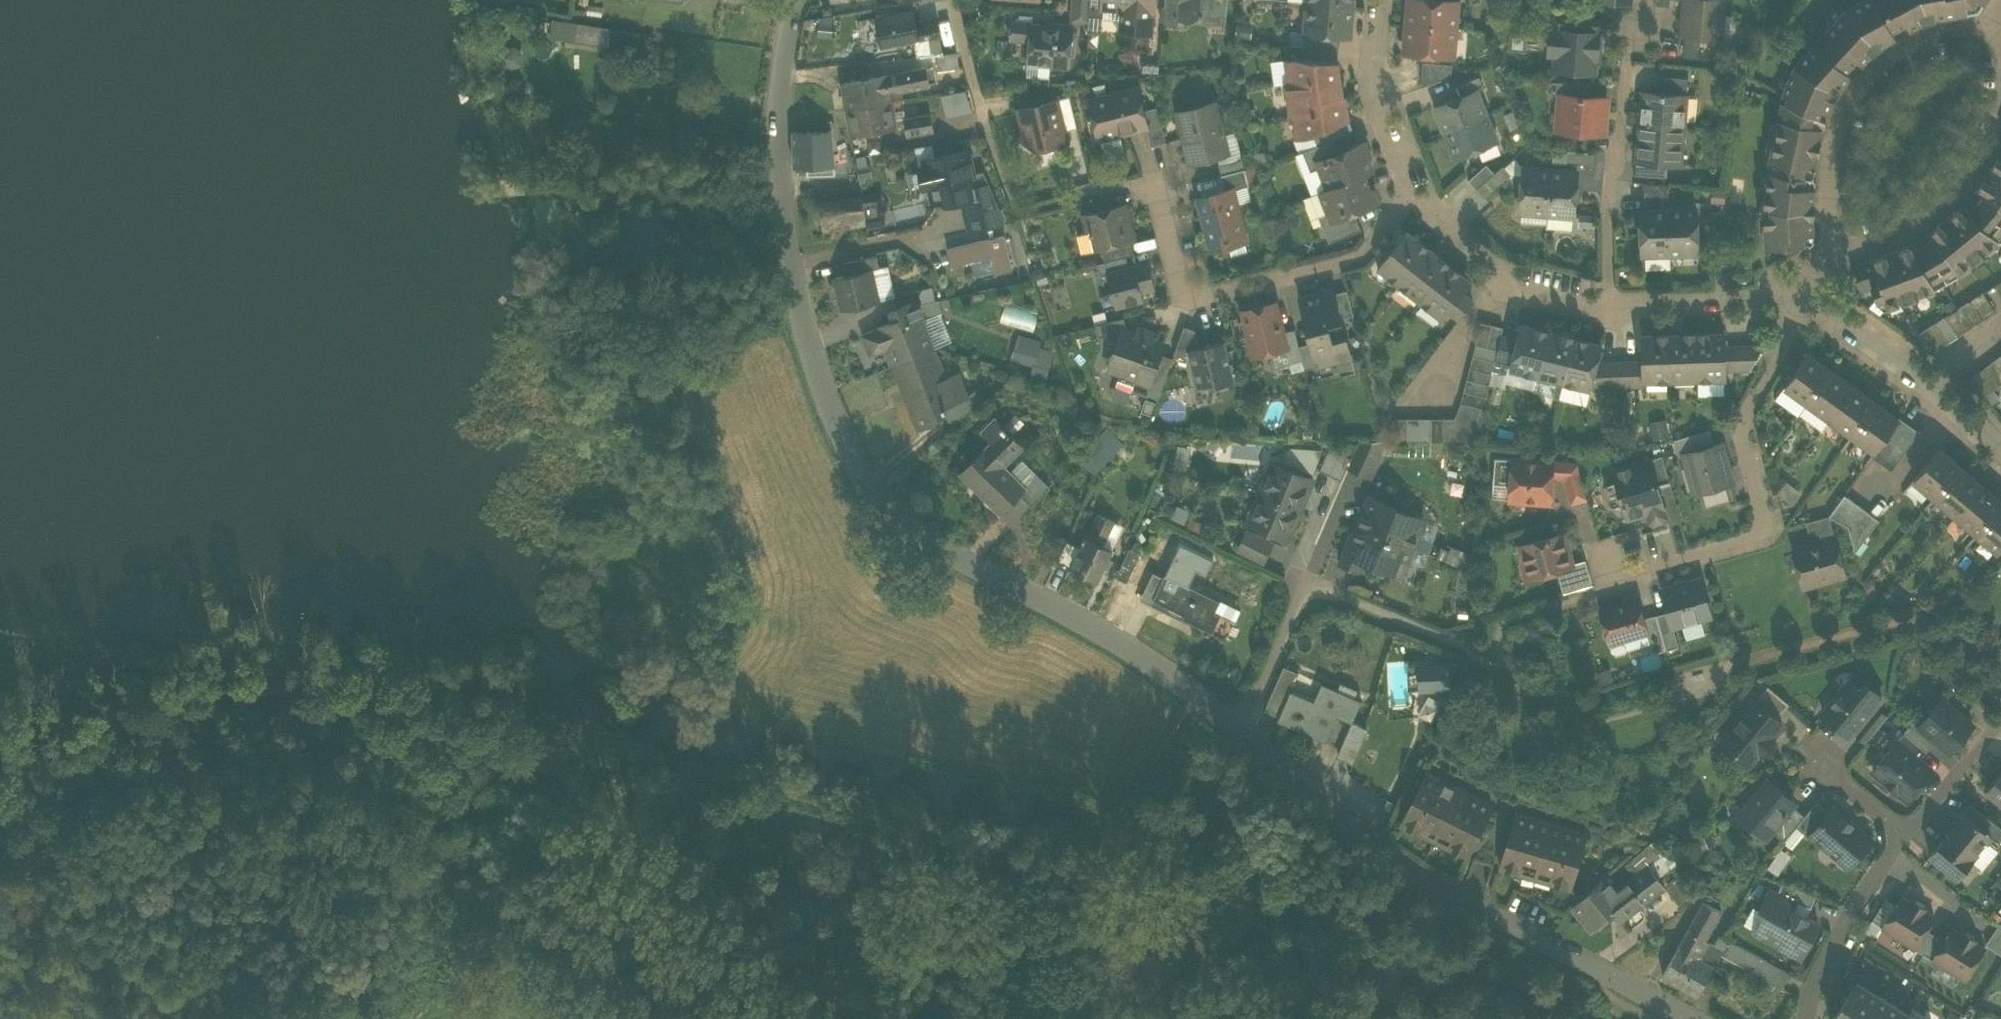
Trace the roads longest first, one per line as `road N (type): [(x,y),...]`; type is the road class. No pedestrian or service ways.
road 1 (residential): [(797,0),(778,111),(783,207),(797,301),(829,416),(868,497),(899,521),(1140,654),(1238,731)]
road 2 (residential): [(1238,731),(1433,879),(1687,1018)]
road 3 (residential): [(1076,196),(1163,174),(1197,297),(1366,256),(1417,188)]
road 4 (residential): [(1606,588),(1772,531),(1742,420),(1803,296)]
road 5 (residential): [(1994,36),(1946,34),(1898,55),(1866,88),(1835,160),(1836,215),(1855,239)]
road 6 (residential): [(1608,305),(1608,173),(1620,143),(1629,15)]
road 7 (residential): [(1803,296),(1928,379),(2000,451)]
road 8 (residential): [(1417,188),(1510,290),(1608,305)]
road 9 (residential): [(1855,239),(1892,235),(1935,206),(1996,120),(2000,89)]
road 10 (residential): [(1383,0),(1381,106),(1417,188)]
road 11 (residential): [(1608,305),(1803,296)]
road 12 (residential): [(1806,1018),(1808,996),(1888,856)]
road 13 (unclassified): [(1238,731),(1309,580)]
road 14 (residential): [(1904,832),(2000,719)]
road 15 (residential): [(1810,755),(1904,832)]

